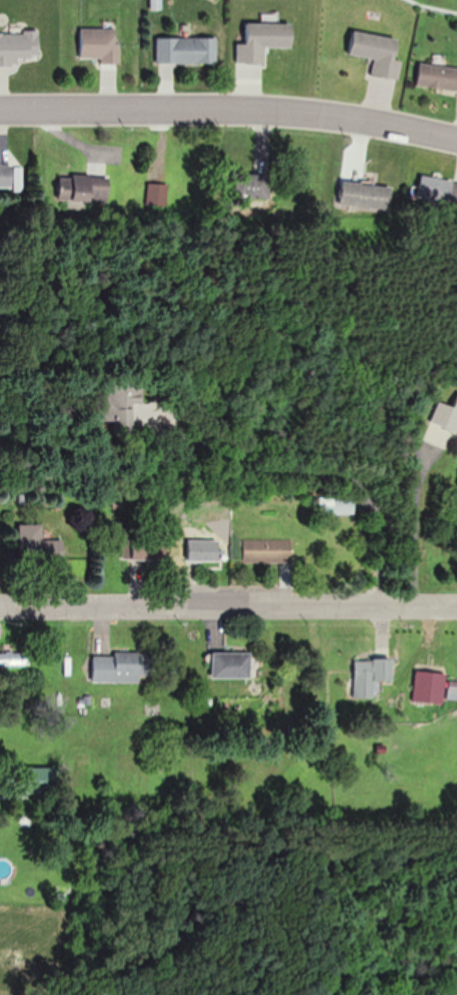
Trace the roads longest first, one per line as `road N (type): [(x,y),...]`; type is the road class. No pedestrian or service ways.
road 1 (residential): [(0,112),(249,111),(456,139)]
road 2 (residential): [(0,609),(456,608)]

